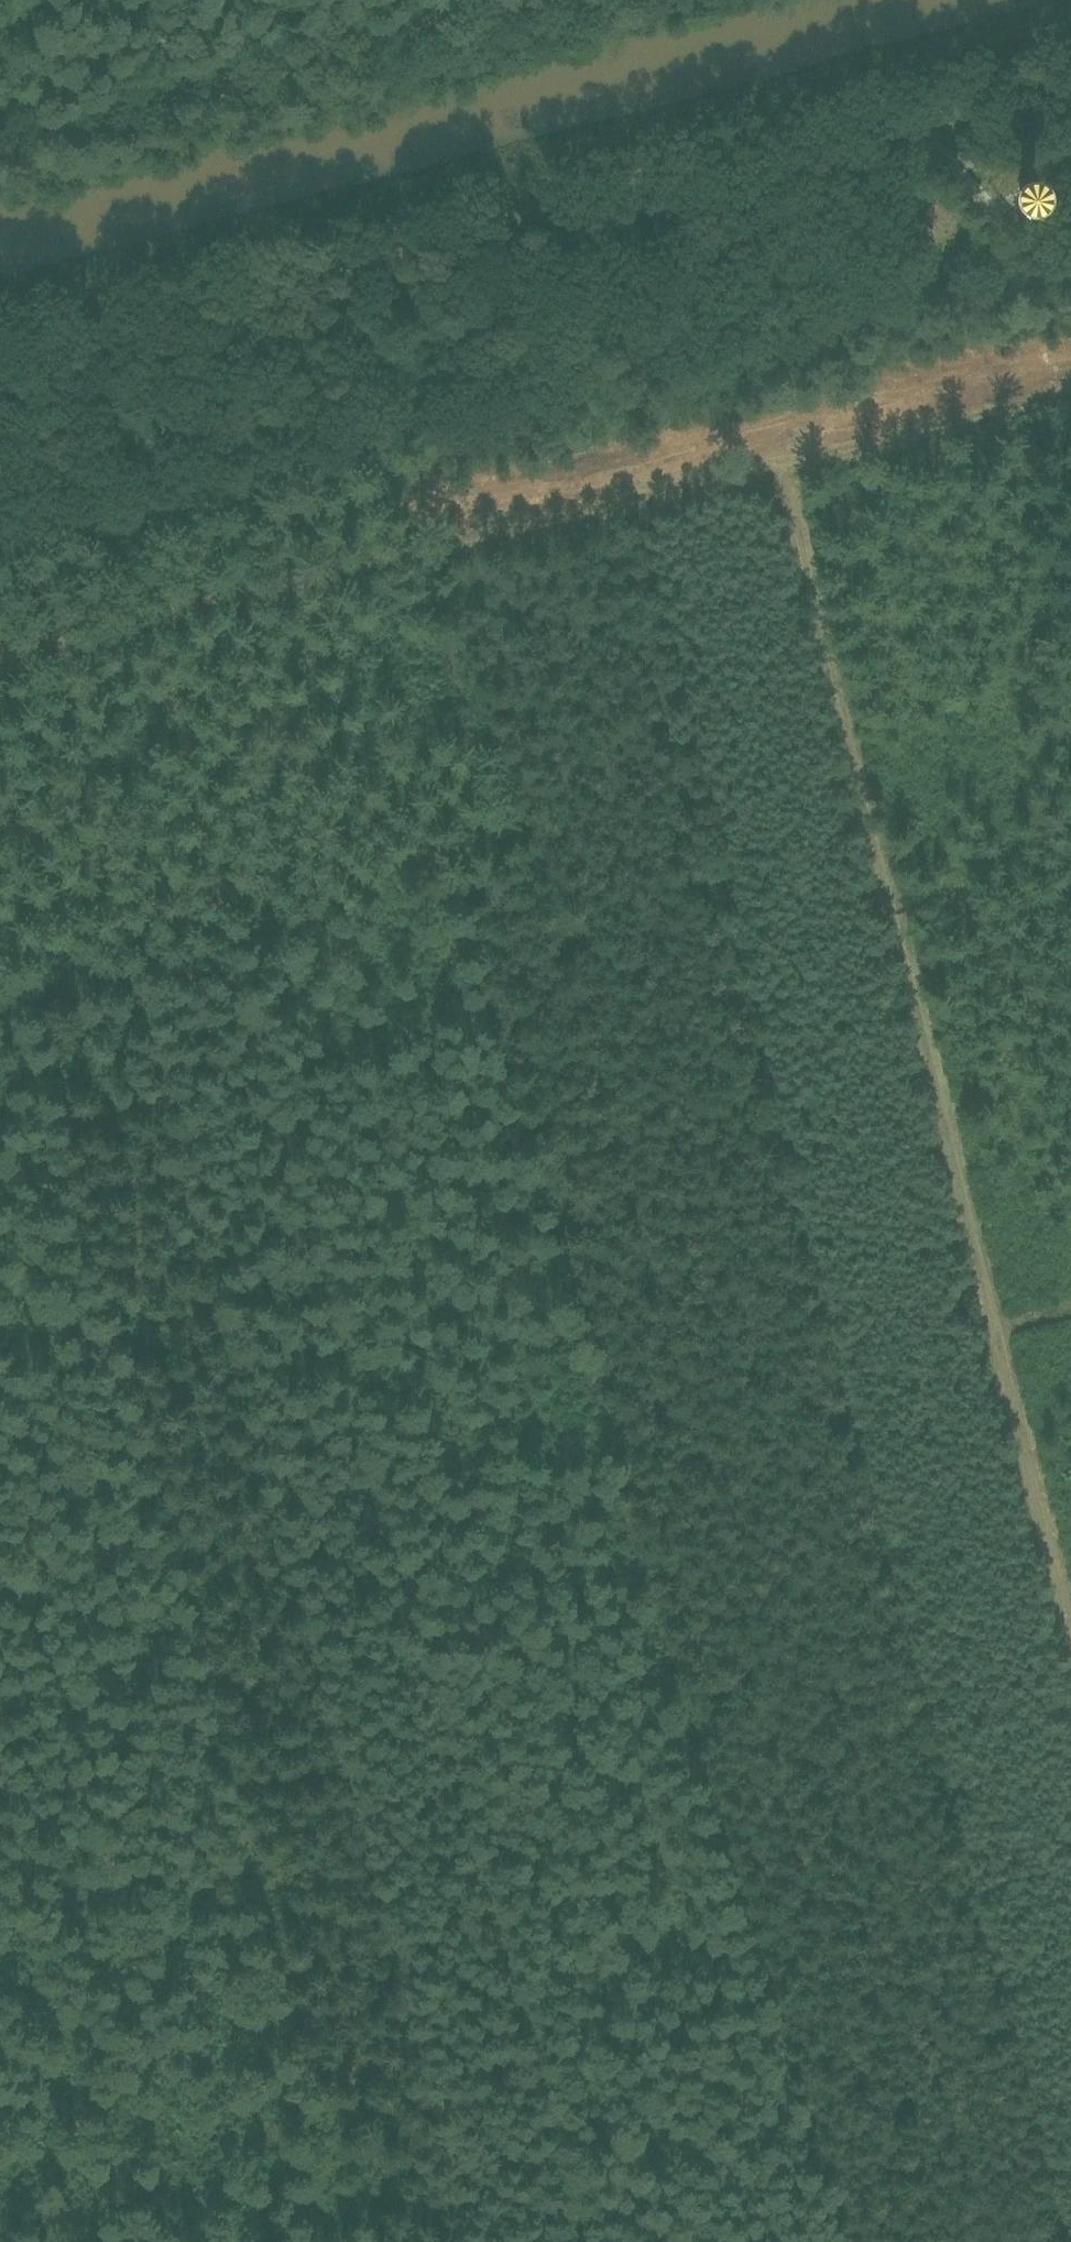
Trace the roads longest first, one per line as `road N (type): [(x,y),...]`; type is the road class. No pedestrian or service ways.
road 1 (unclassified): [(1070,66),(0,347)]

